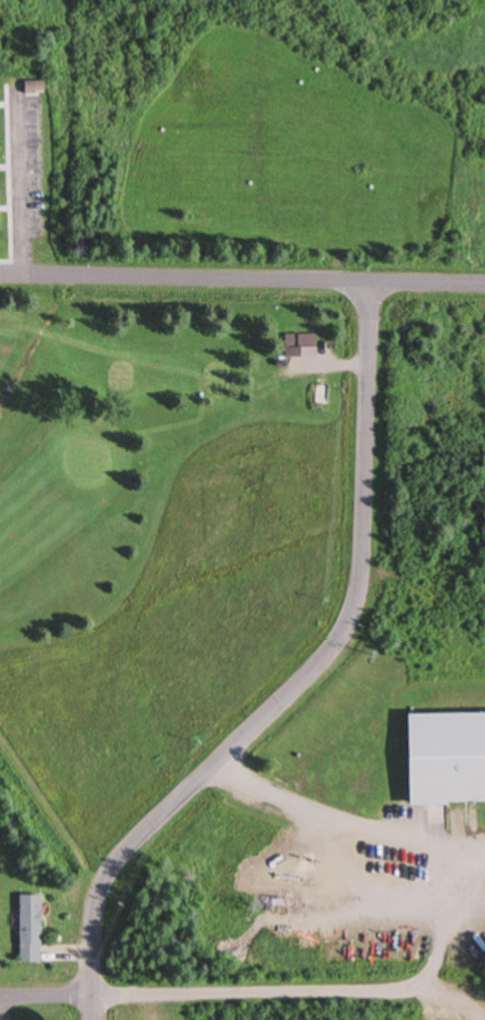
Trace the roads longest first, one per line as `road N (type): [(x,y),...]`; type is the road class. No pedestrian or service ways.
road 1 (residential): [(372,279),(366,571),(346,637),(104,879),(97,1019)]
road 2 (residential): [(55,274),(484,280)]
road 3 (residential): [(97,996),(423,990)]

